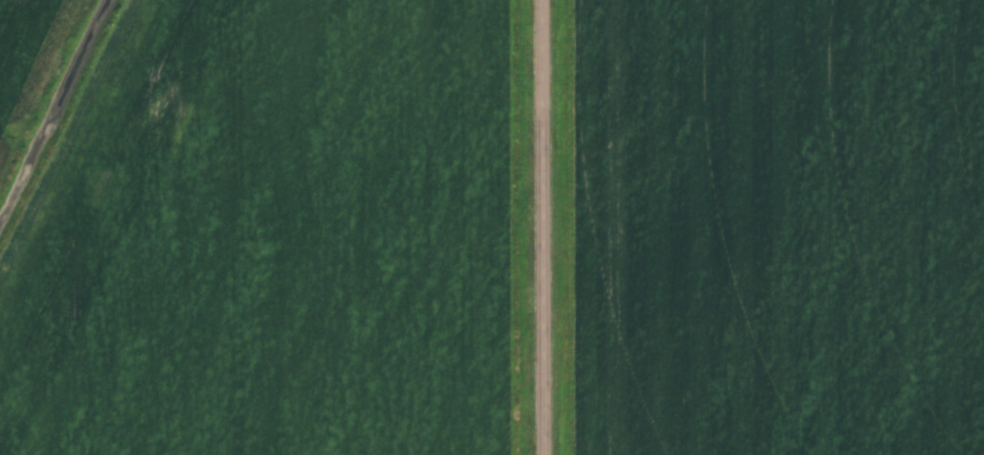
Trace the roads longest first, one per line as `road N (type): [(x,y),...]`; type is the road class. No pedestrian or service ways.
road 1 (residential): [(541,454),(540,0)]

